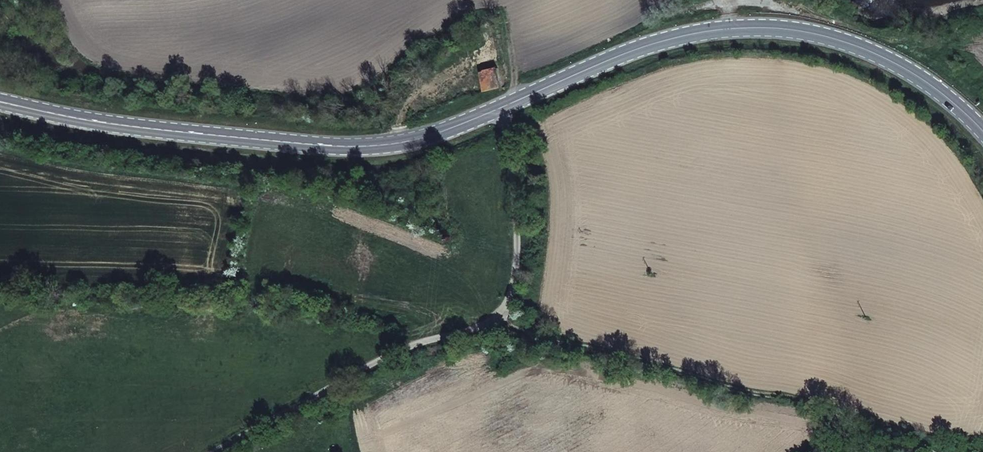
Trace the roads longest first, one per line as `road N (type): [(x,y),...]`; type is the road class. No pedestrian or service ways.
road 1 (unclassified): [(511,101),(549,160),(545,201),(509,313),(372,369),(221,451)]
road 2 (secondary): [(0,101),(94,122),(343,146),(393,144),(511,101)]
road 3 (secondary): [(511,101),(695,33),(761,27),(825,35),(895,63),(982,132)]

